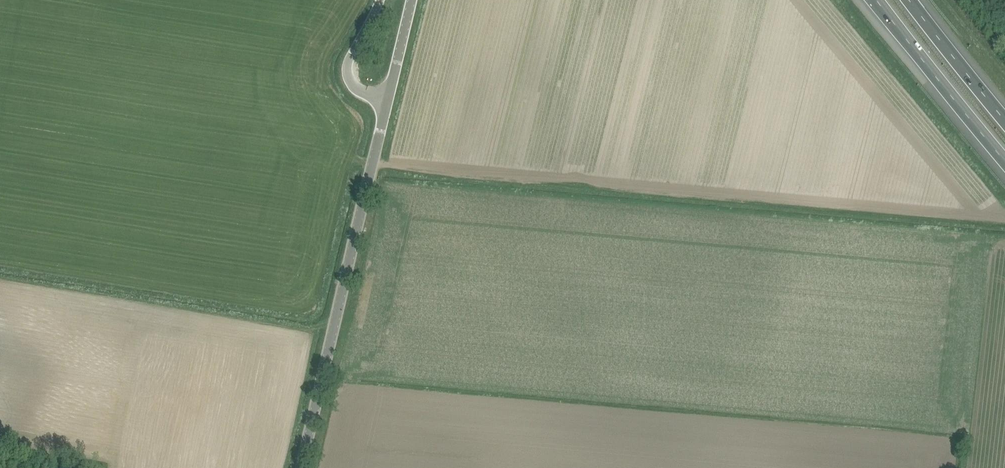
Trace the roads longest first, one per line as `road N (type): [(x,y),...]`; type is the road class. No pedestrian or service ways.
road 1 (track): [(1002,217),(373,164)]
road 2 (unclassified): [(302,467),(388,102)]
road 3 (motorway): [(877,0),(1004,160)]
road 4 (motorway): [(1004,118),(913,0)]
road 5 (unclassified): [(388,102),(358,89),(346,70),(381,0)]

